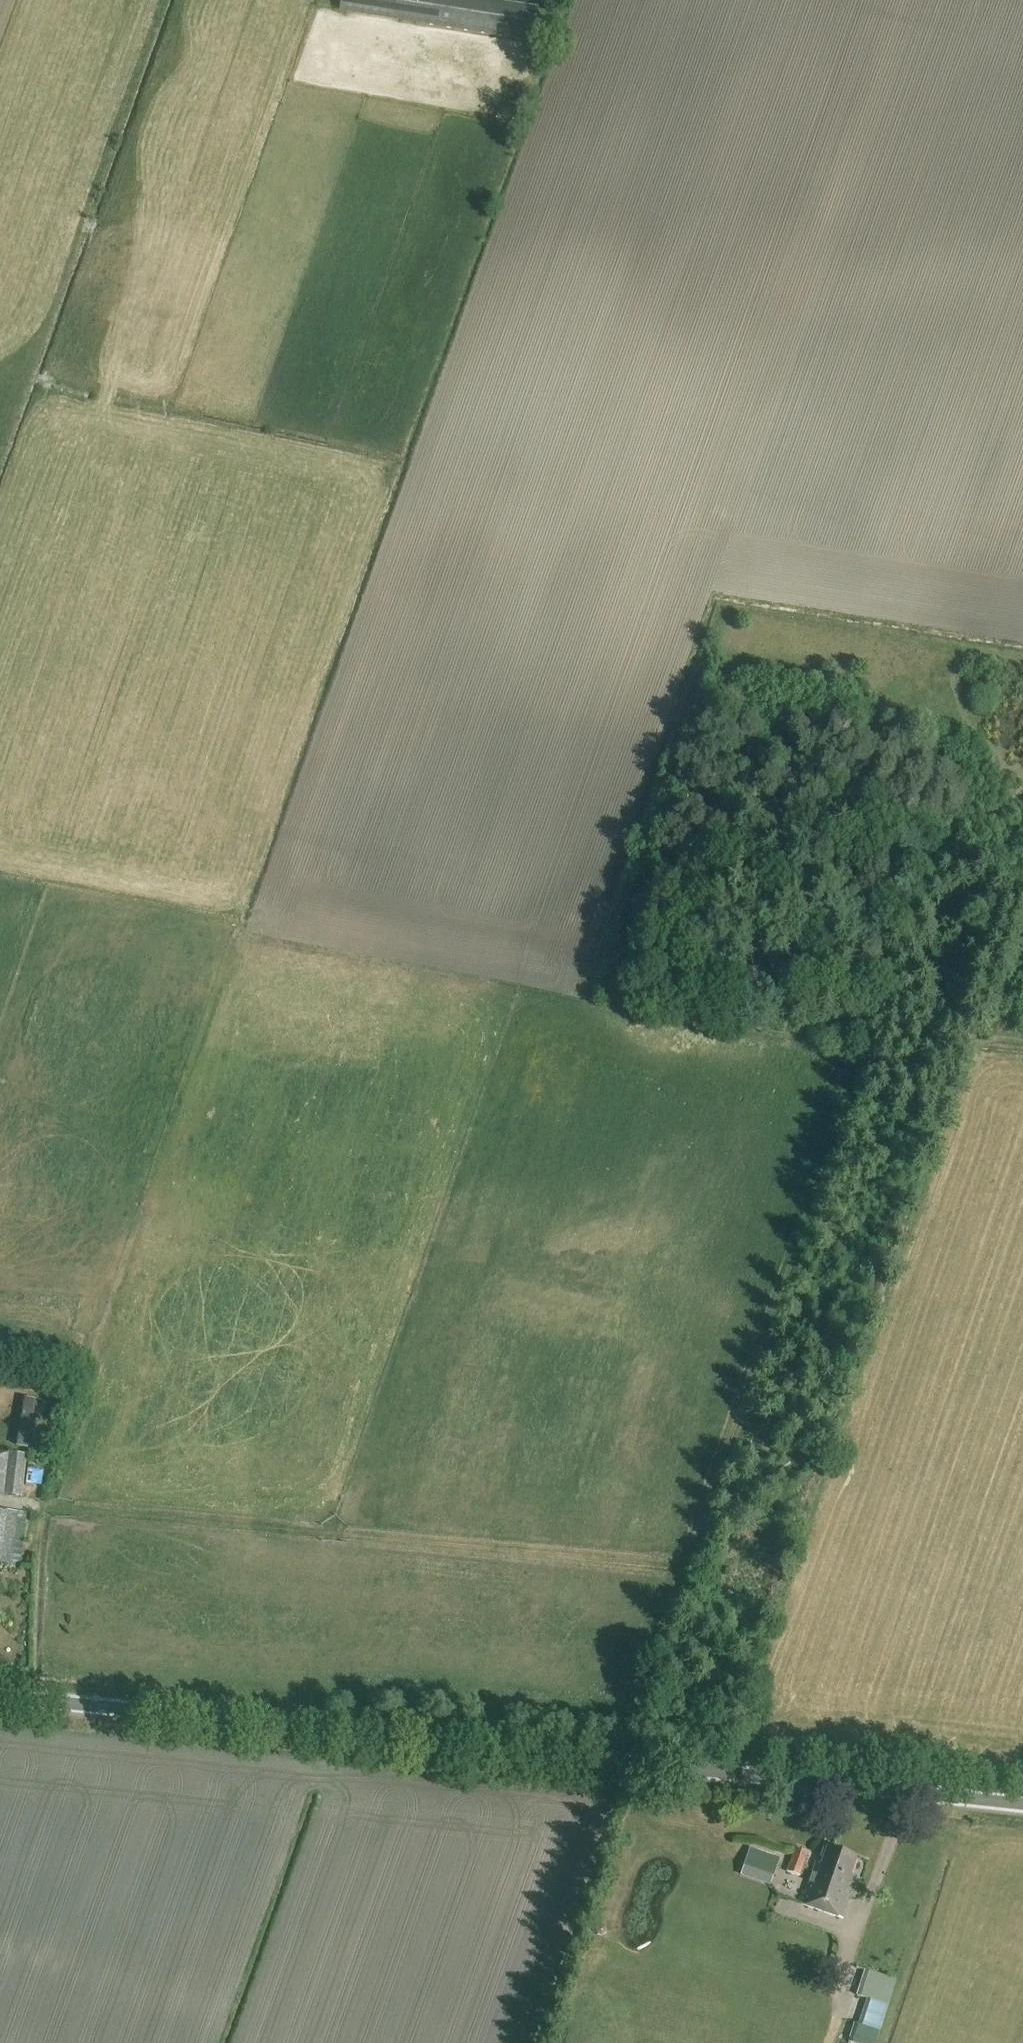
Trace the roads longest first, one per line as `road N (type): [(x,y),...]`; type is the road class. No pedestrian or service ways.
road 1 (unclassified): [(1022,1804),(0,1697)]

